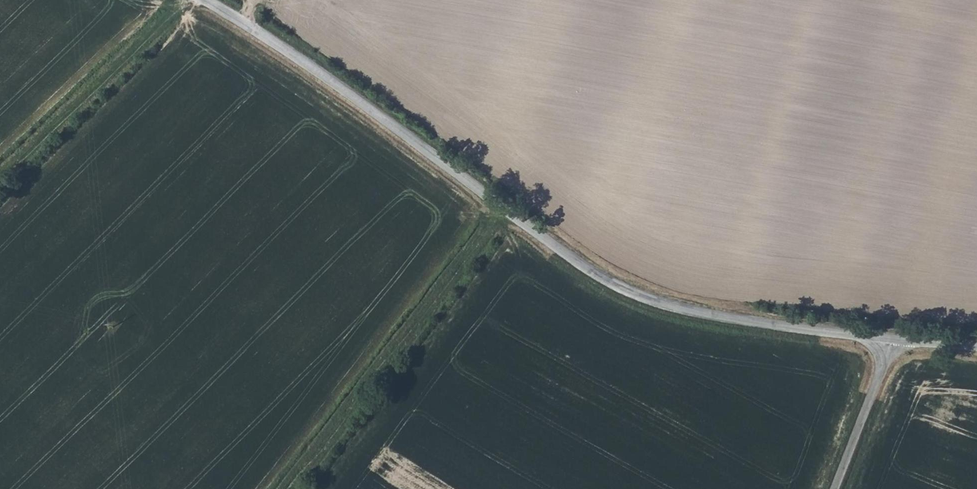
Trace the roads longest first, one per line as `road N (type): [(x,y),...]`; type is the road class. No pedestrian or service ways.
road 1 (unclassified): [(204,0),(317,70),(611,285),(726,319),(893,338)]
road 2 (track): [(0,181),(189,0)]
road 3 (unclassified): [(835,488),(893,338)]

